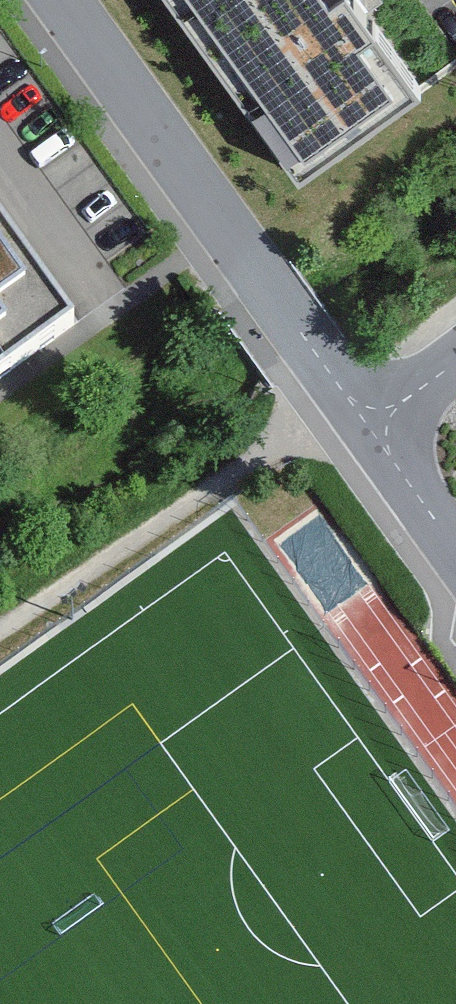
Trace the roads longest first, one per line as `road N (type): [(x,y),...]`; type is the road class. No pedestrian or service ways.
road 1 (residential): [(367,422),(70,0)]
road 2 (track): [(0,638),(289,453),(367,422)]
road 3 (residential): [(455,547),(367,422)]

